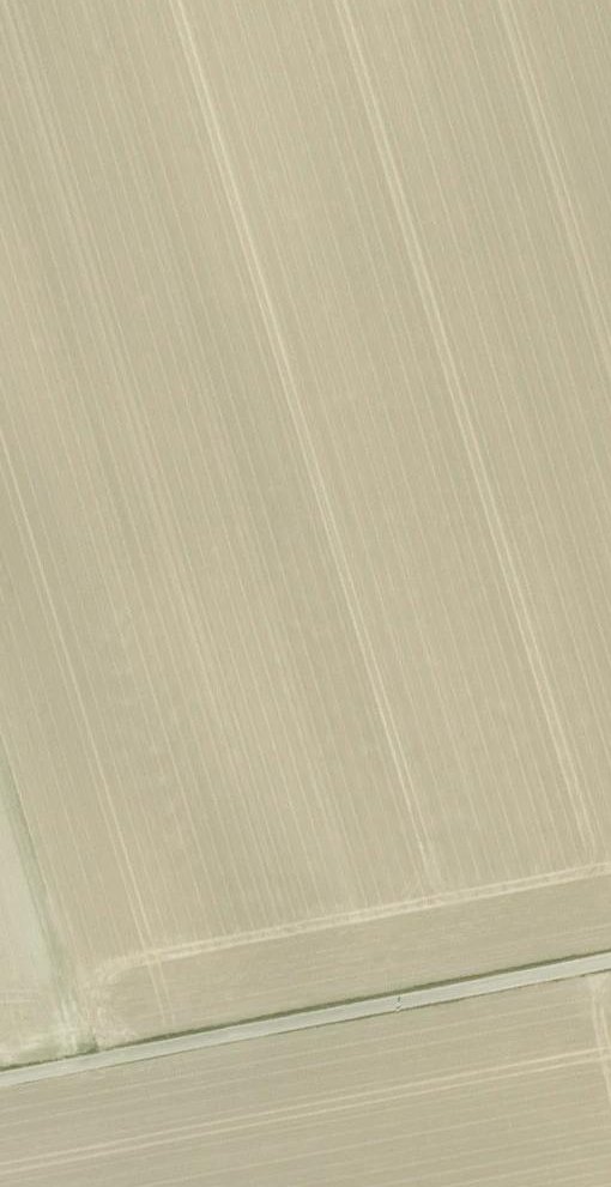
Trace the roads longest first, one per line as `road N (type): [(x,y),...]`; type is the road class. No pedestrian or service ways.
road 1 (track): [(0,1080),(610,960)]

